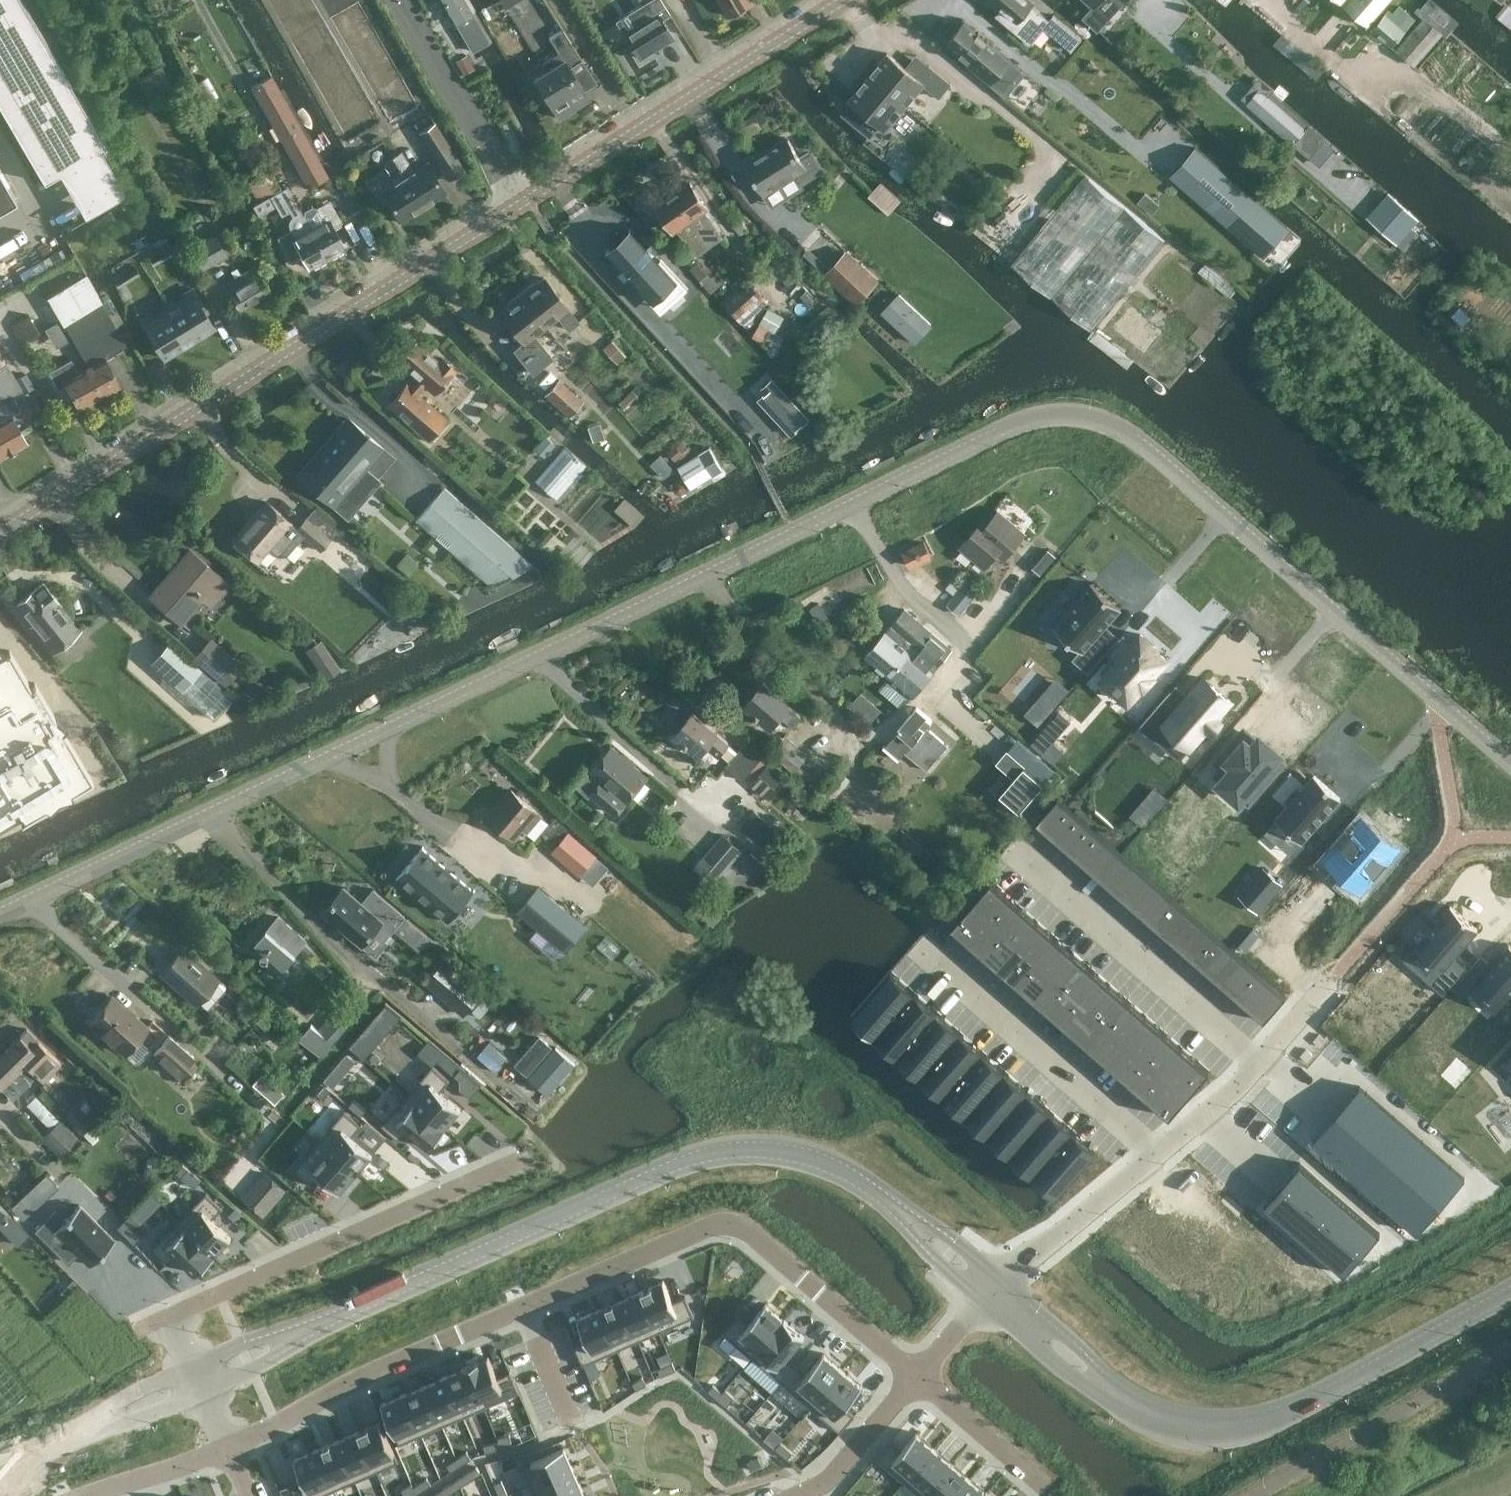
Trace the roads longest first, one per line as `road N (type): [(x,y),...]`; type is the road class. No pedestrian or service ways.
road 1 (unclassified): [(0,917),(1022,422),(1057,416),(1089,417),(1144,445),(1441,702)]
road 2 (tertiary): [(0,533),(840,0)]
road 3 (residential): [(231,1448),(364,1374),(719,1223),(771,1249),(915,1376)]
road 4 (unclassified): [(902,1218),(834,1167),(790,1154),(705,1159),(299,1336)]
road 5 (unclassified): [(1510,1293),(1291,1412),(1249,1426),(1182,1426),(1137,1409),(1103,1382)]
road 6 (residential): [(517,1159),(167,1317)]
road 7 (unclassified): [(1024,856),(1260,1067)]
road 8 (unclassified): [(1453,838),(1260,1067)]
road 9 (unclassified): [(943,959),(1159,1155)]
road 10 (unclassified): [(1159,1155),(1002,1280)]
road 11 (residential): [(794,1495),(833,1472),(915,1376)]
road 12 (residential): [(915,1376),(1045,1485)]
road 13 (residential): [(88,1495),(231,1448)]
road 14 (unclassified): [(981,1301),(1064,1370),(1103,1382)]
road 15 (unclassified): [(1103,1382),(1083,1349),(1002,1280)]
road 16 (unclassified): [(1441,702),(1453,838)]
road 17 (unclassified): [(1260,1067),(1159,1155)]

